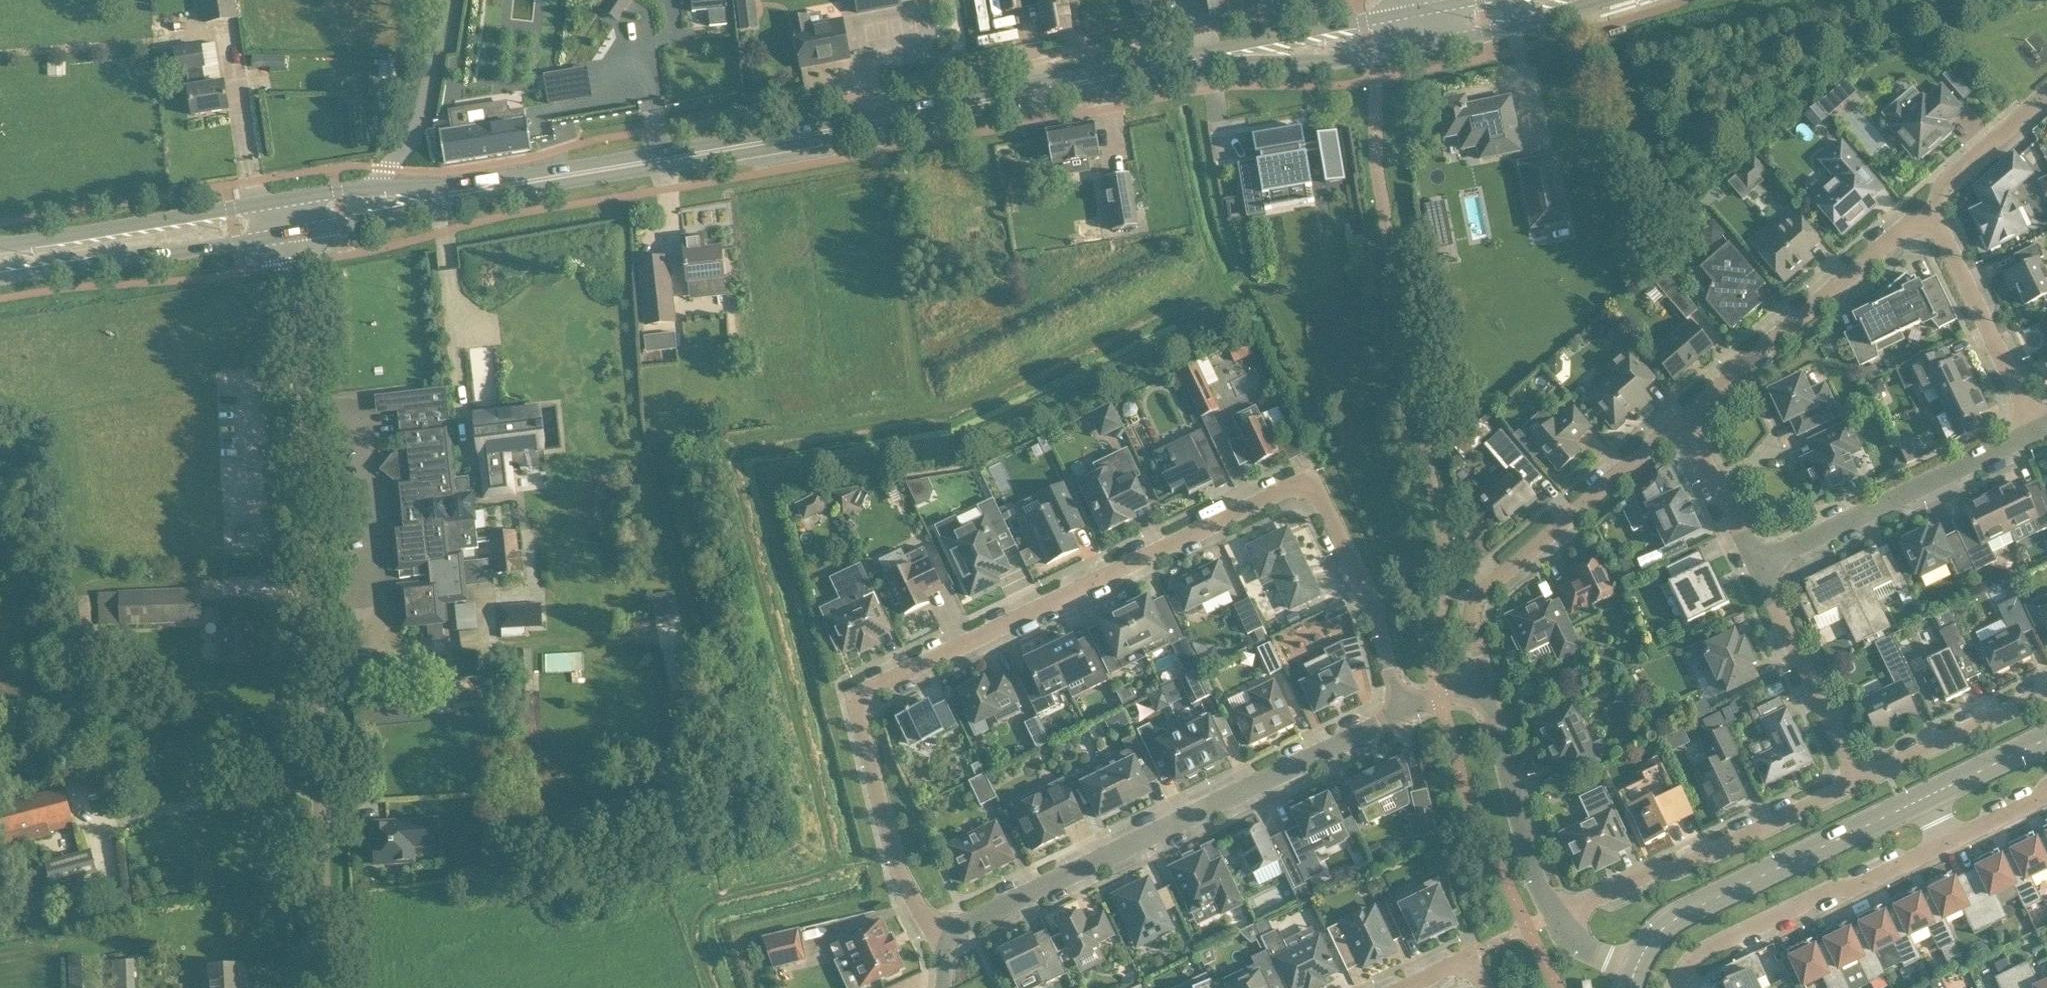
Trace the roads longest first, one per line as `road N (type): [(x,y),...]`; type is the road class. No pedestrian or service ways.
road 1 (secondary): [(294,234),(1240,68),(1422,47)]
road 2 (secondary): [(1413,13),(574,167),(434,188),(373,187)]
road 3 (residential): [(1401,711),(1379,619),(1321,495),(1297,485),(877,686),(861,714),(899,867),(920,907),(947,934)]
road 4 (unclassified): [(328,987),(294,234)]
road 5 (residential): [(1401,711),(947,934)]
road 6 (residential): [(1483,686),(1473,614),(1480,597),(1688,421)]
road 7 (tertiary): [(1635,973),(1679,917),(1926,798)]
road 8 (residential): [(1557,920),(1863,779)]
road 9 (residential): [(1688,421),(1928,210)]
road 10 (residential): [(1676,987),(1700,956),(1949,842)]
road 11 (residential): [(1758,561),(2038,429)]
road 12 (secondary): [(0,279),(294,234)]
road 13 (secondary): [(289,200),(0,244)]
road 14 (residential): [(1557,920),(1533,872),(1483,686)]
road 15 (residential): [(2038,429),(1928,210)]
road 16 (residential): [(1863,779),(1758,561)]
road 17 (residential): [(1863,779),(2046,692)]
road 18 (secondary): [(1422,47),(1612,0)]
road 19 (unclassified): [(386,169),(416,139),(443,0)]
road 20 (residential): [(1928,210),(2046,102)]
road 21 (residential): [(1758,561),(1688,421)]
road 22 (tertiary): [(1926,798),(2046,740)]

